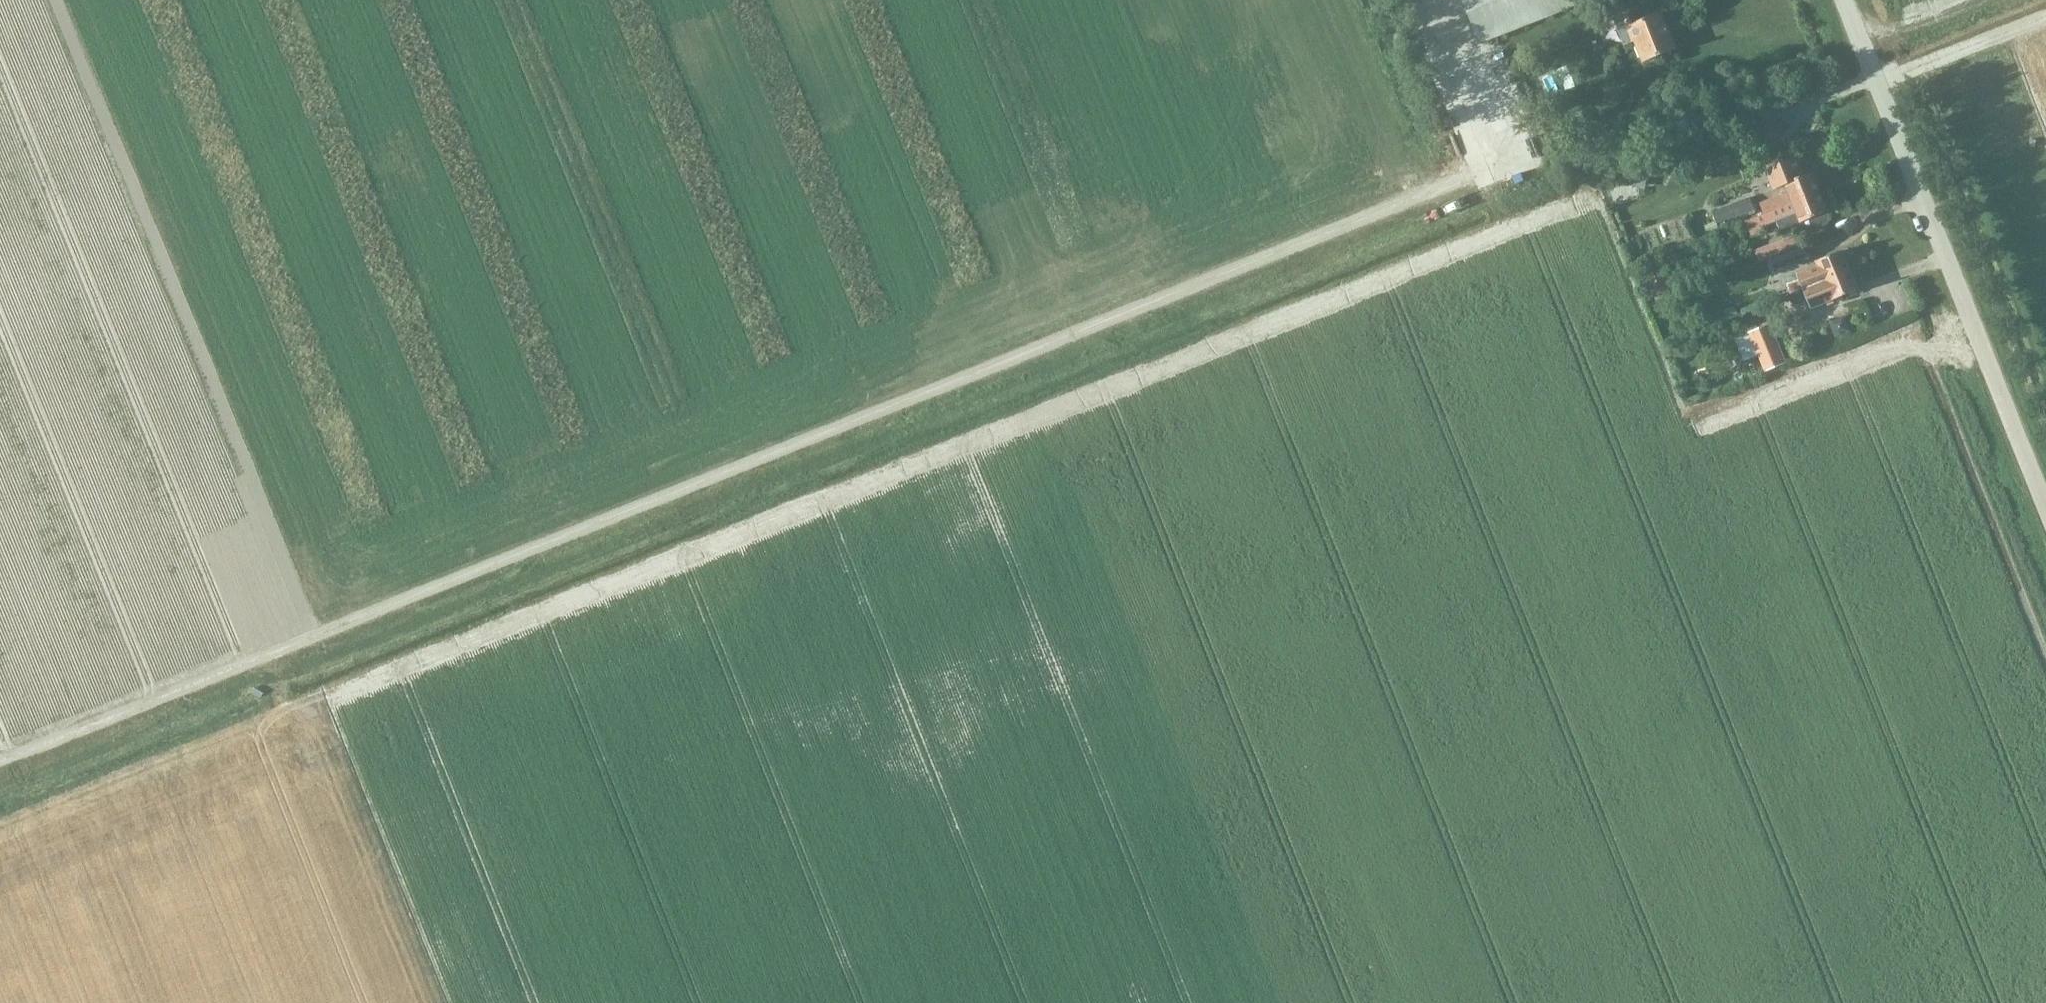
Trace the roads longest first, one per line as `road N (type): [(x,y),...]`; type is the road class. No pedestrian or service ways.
road 1 (unclassified): [(2045,513),(1842,0)]

